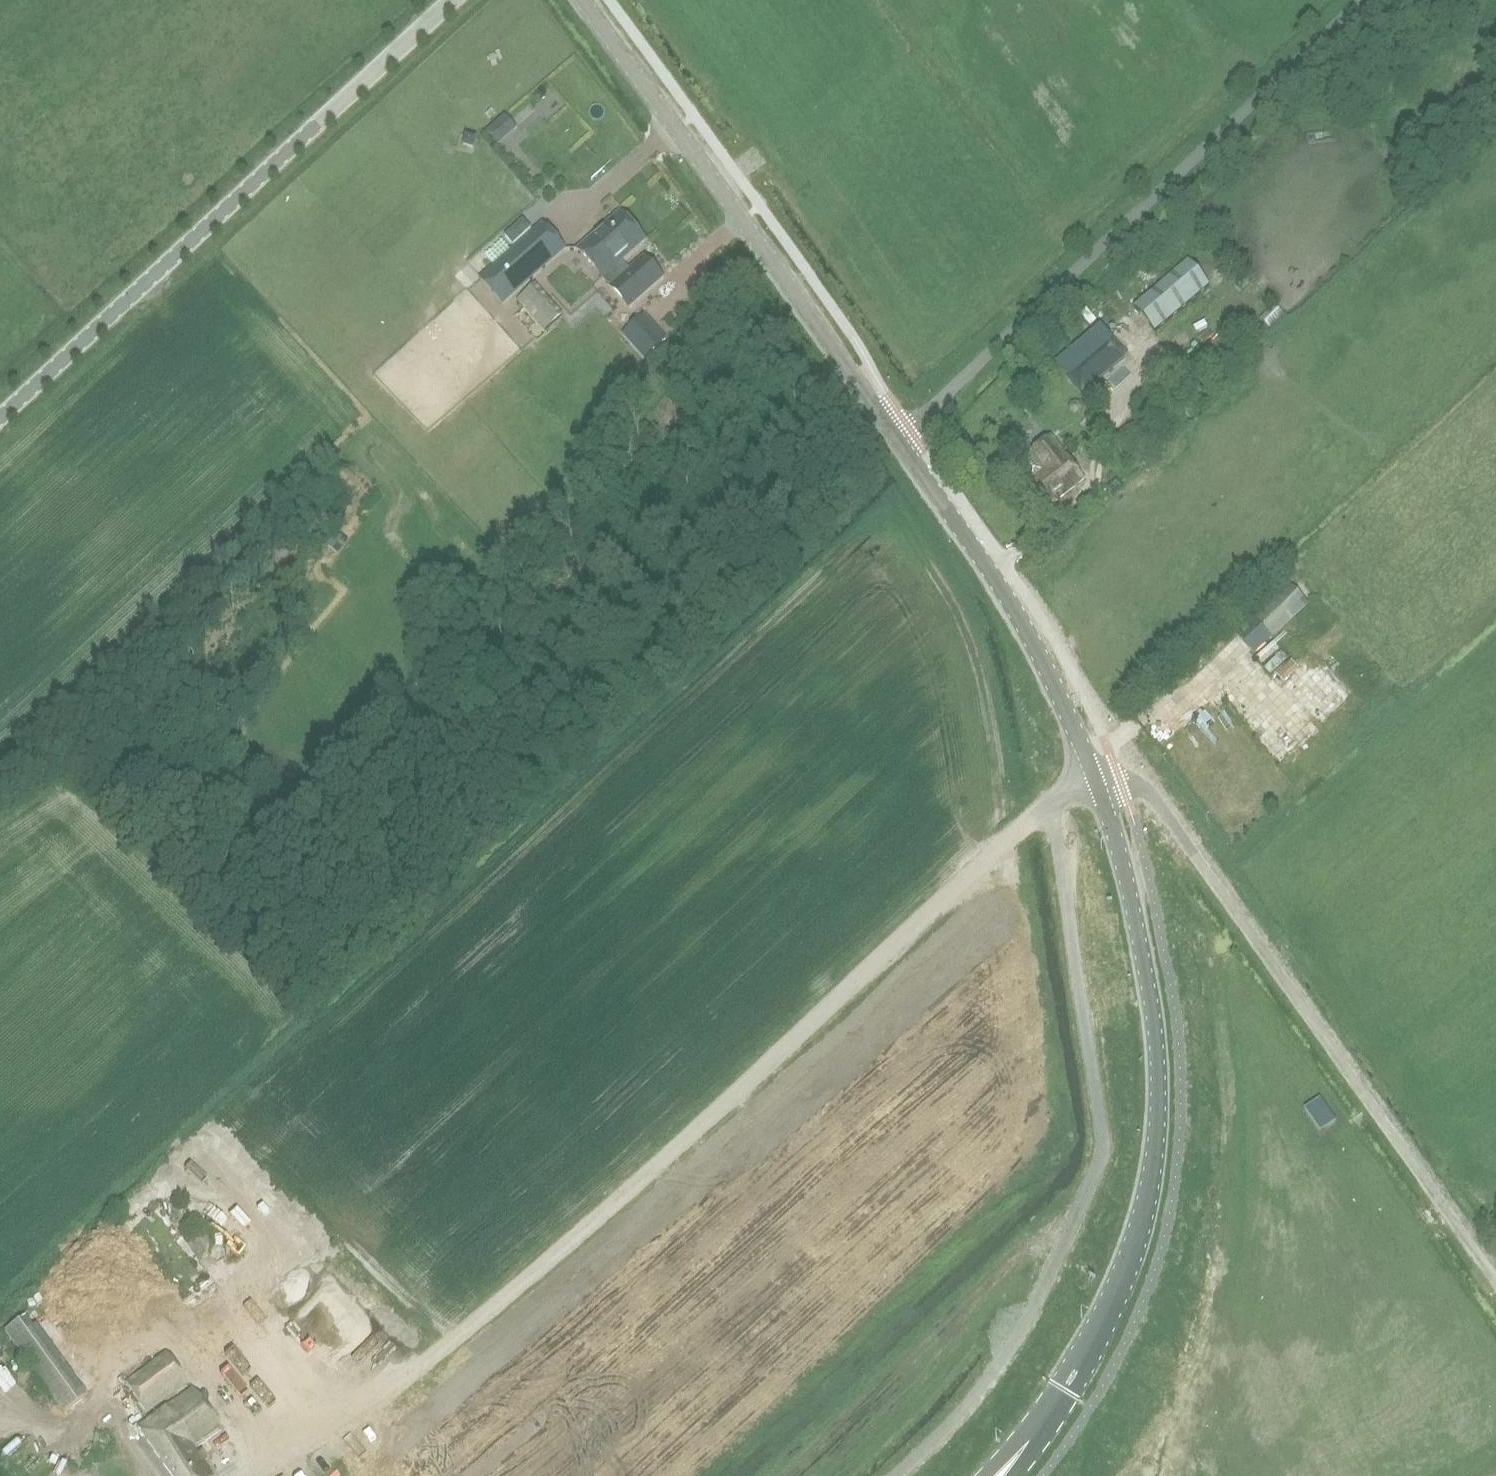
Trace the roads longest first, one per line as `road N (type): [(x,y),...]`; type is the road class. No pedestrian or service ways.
road 1 (unclassified): [(364,1408),(582,1227),(1046,806)]
road 2 (unclassified): [(1005,1475),(1107,1323),(1131,1260),(1155,1144),(1152,1018),(1120,856),(1094,778)]
road 3 (unclassified): [(894,1475),(956,1416),(1021,1329),(1102,1152),(1046,806)]
road 4 (unclassified): [(1094,778),(1120,779),(1153,795),(1495,1279)]
road 5 (unclassified): [(896,440),(1361,0)]
road 6 (unclassified): [(0,419),(453,0)]
road 7 (unclassified): [(896,440),(583,0)]
road 8 (unclassified): [(1094,778),(1029,633),(896,440)]

